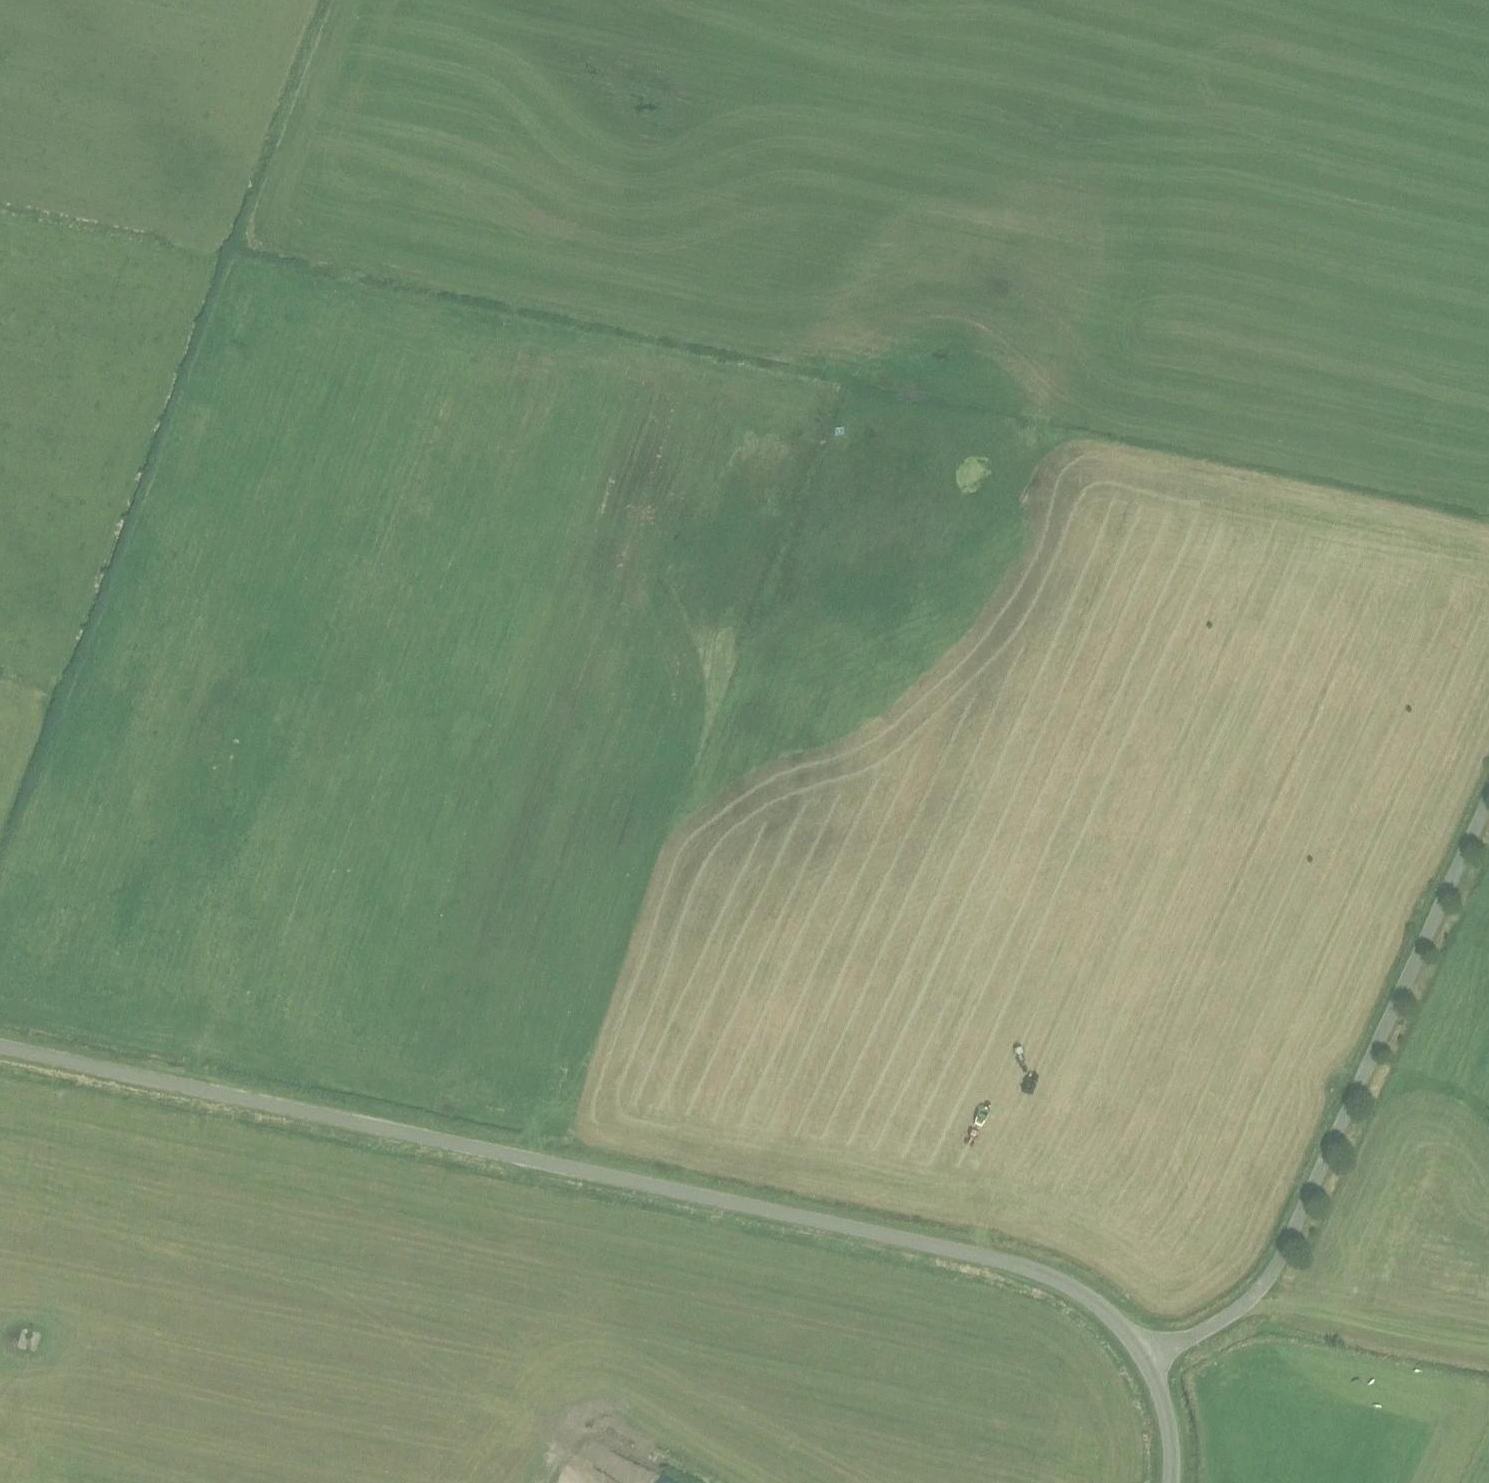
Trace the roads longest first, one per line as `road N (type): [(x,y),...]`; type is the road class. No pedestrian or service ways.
road 1 (unclassified): [(1172,1482),(1167,1403),(1153,1367),(1129,1332),(1044,1276),(0,1048)]

